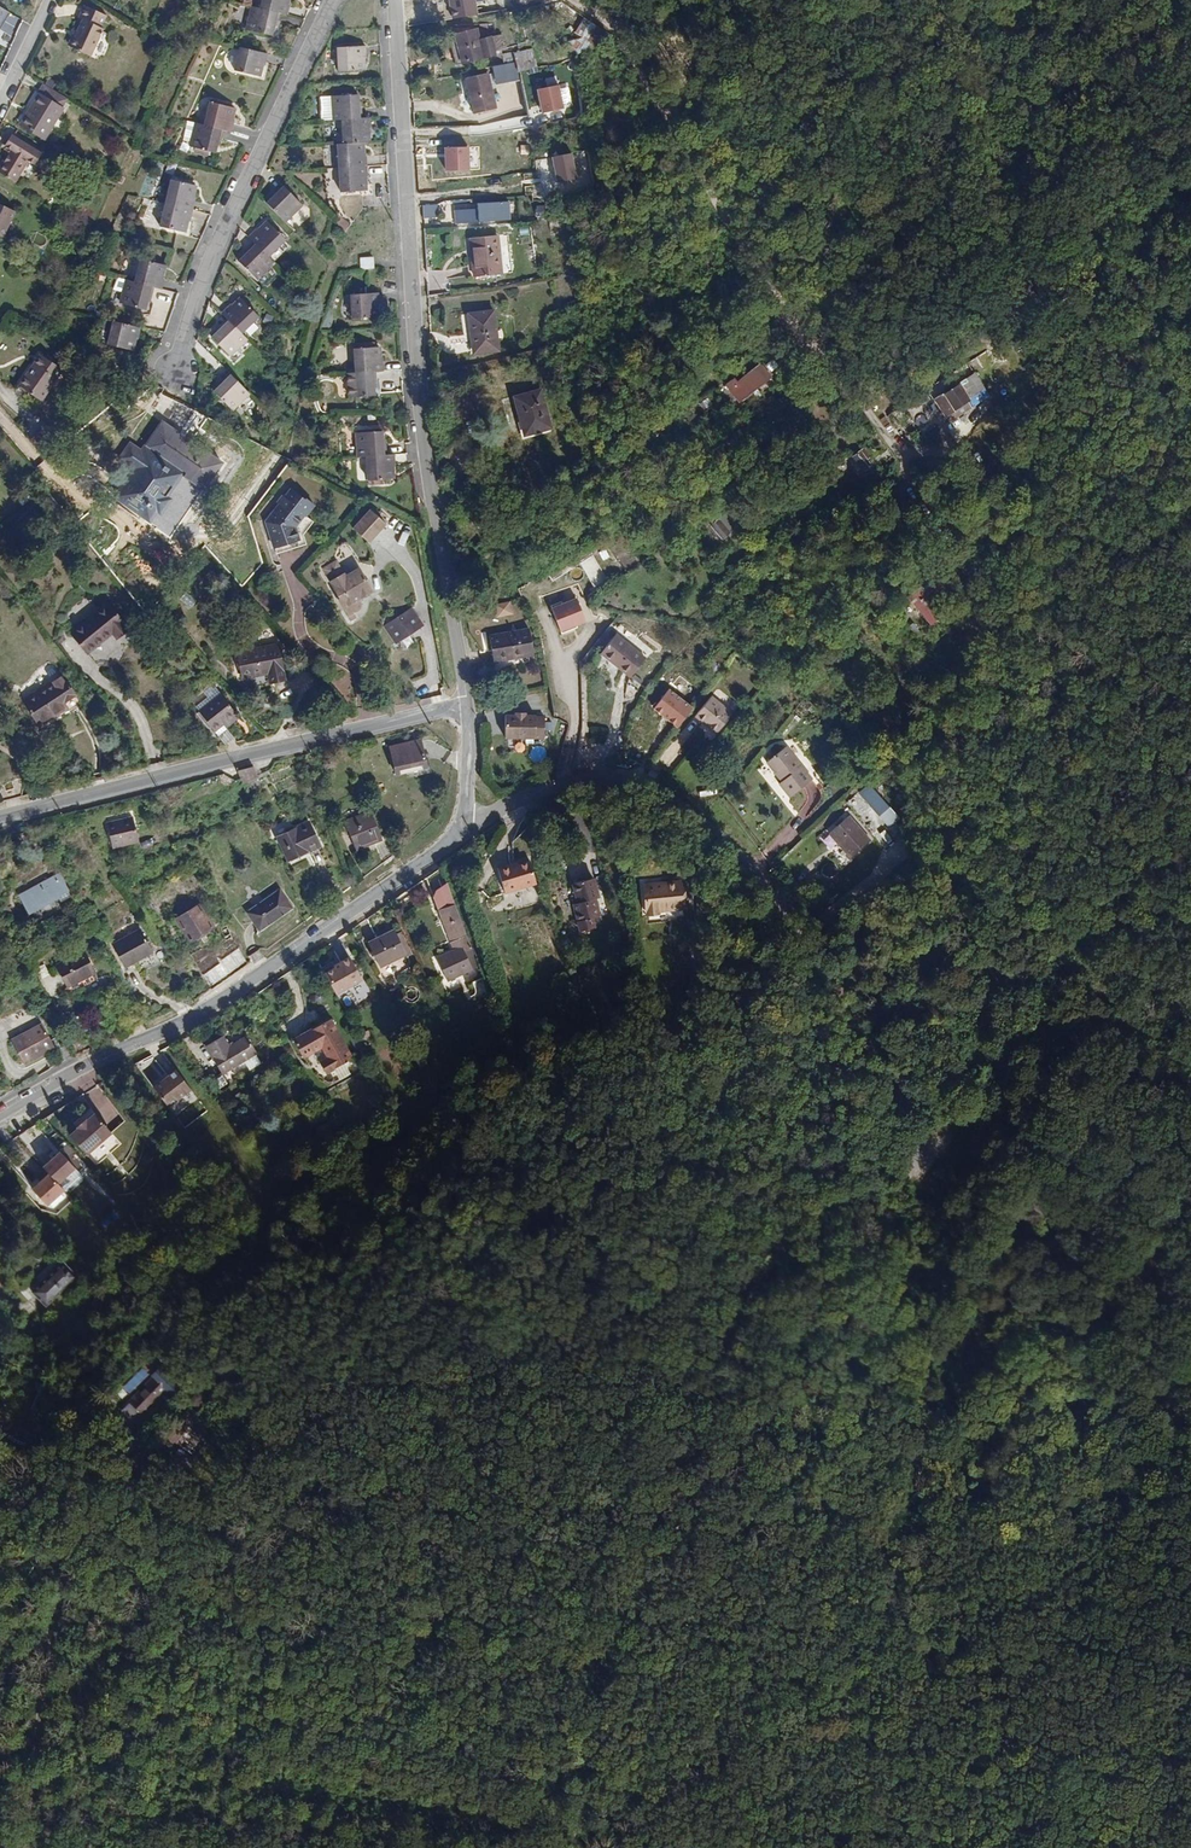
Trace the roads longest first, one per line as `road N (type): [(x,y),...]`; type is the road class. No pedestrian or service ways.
road 1 (track): [(915,1164),(883,1201),(860,1214),(838,1214),(726,1177),(661,1175),(594,1186),(526,1210),(215,1391),(97,1544),(53,1616),(34,1847)]
road 2 (residential): [(396,0),(418,368),(468,705)]
road 3 (unclassified): [(465,822),(568,779),(615,773),(669,803),(794,934),(831,991),(874,1095),(915,1164)]
road 4 (track): [(575,0),(624,29),(764,289),(914,469)]
road 5 (residential): [(465,822),(442,848),(213,1008),(0,1115)]
road 6 (residential): [(468,705),(0,816)]
road 7 (residential): [(333,0),(224,222),(172,372)]
road 8 (track): [(915,1164),(982,1251),(1099,1358),(1190,1420)]
road 9 (track): [(941,1138),(1103,1276),(1190,1324)]
road 10 (track): [(1047,1014),(915,1164)]

